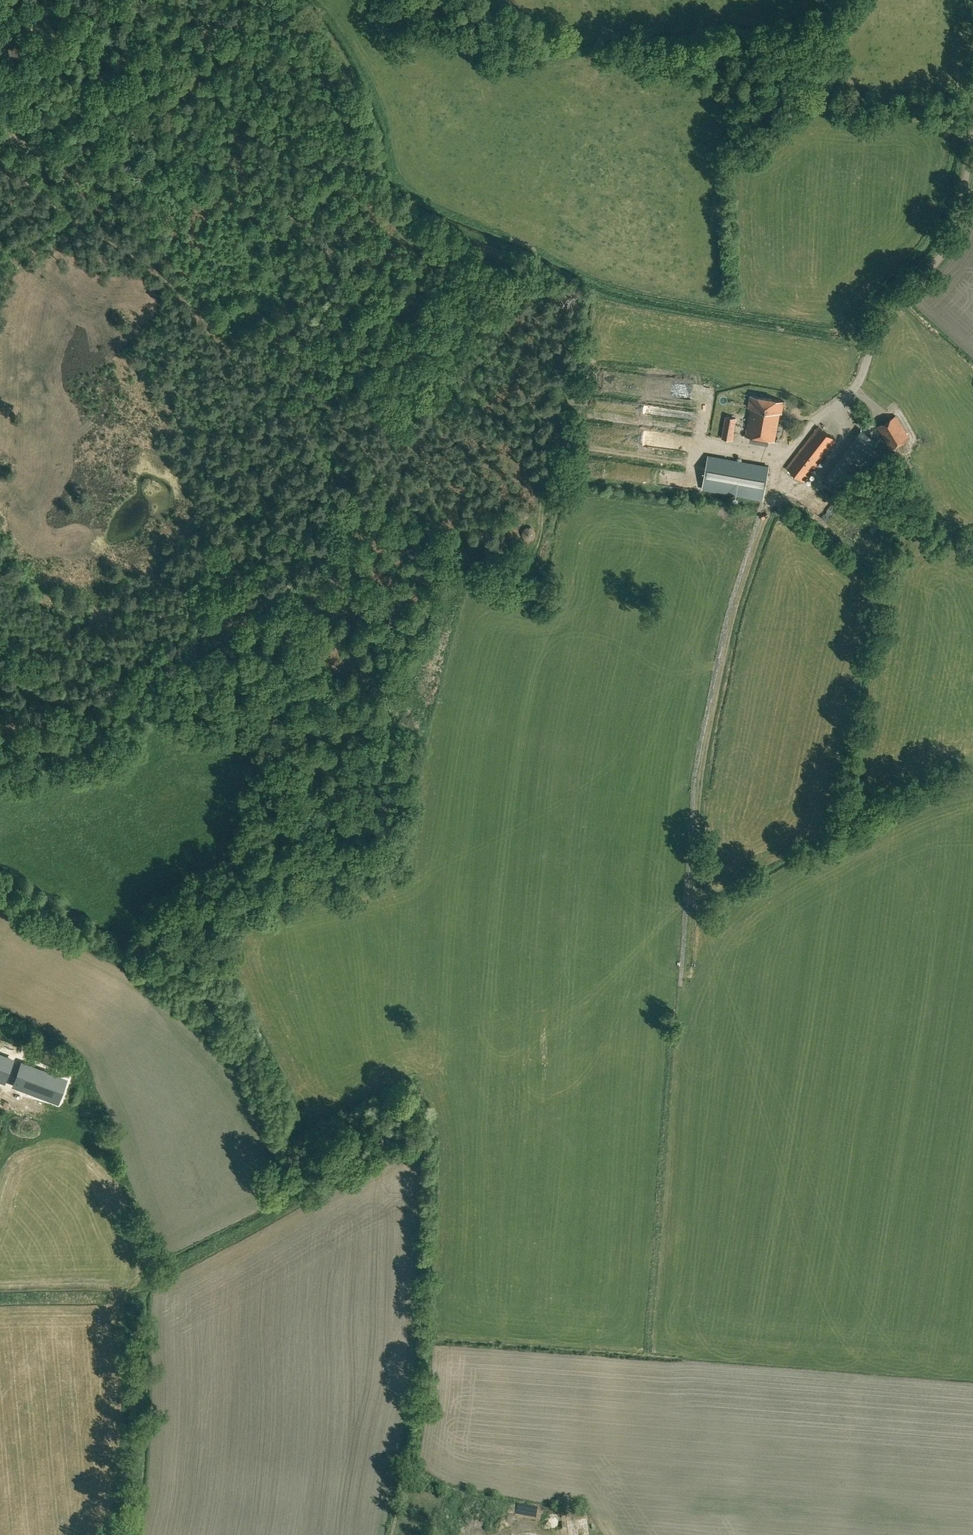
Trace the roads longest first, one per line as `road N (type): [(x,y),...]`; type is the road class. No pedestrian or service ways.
road 1 (track): [(680,1012),(700,780),(728,637),(775,490)]
road 2 (unclassified): [(972,103),(886,99),(652,41),(589,46)]

